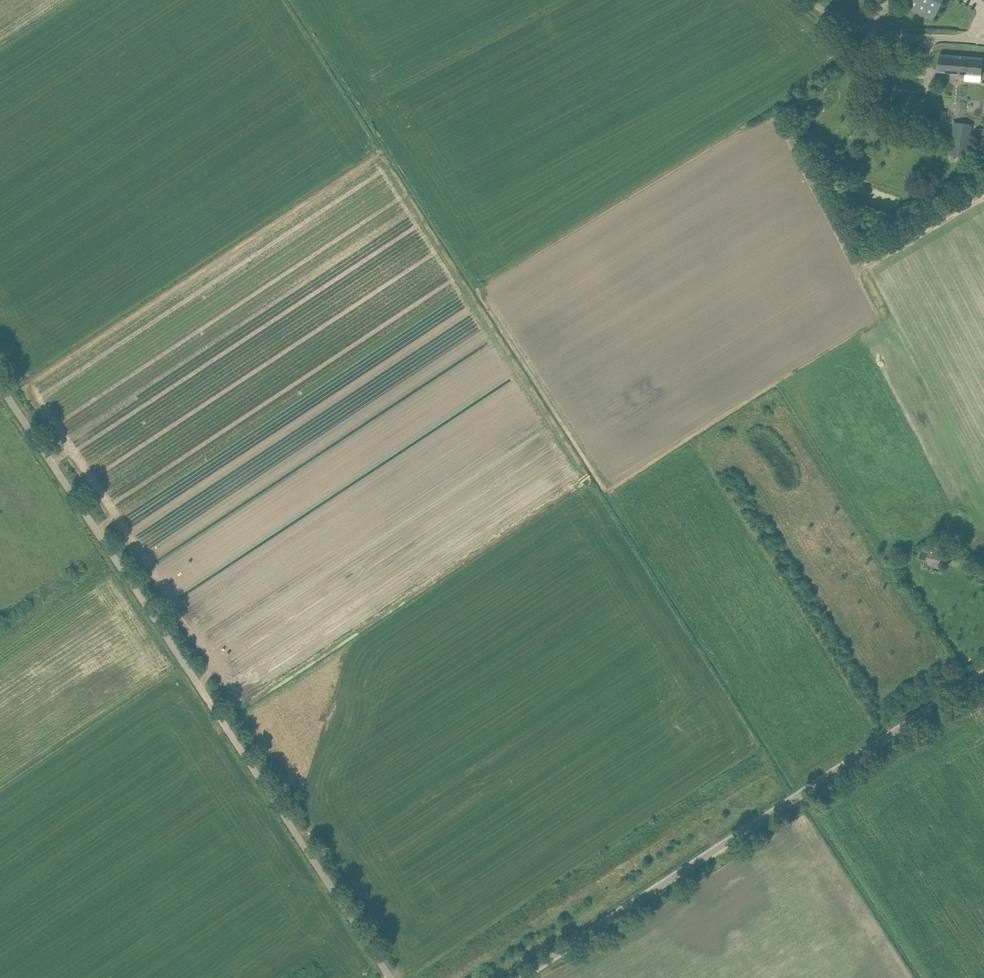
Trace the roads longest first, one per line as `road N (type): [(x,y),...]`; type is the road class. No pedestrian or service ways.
road 1 (unclassified): [(393,977),(0,384)]
road 2 (unclassified): [(522,977),(983,676)]
road 3 (unclassified): [(983,41),(862,30),(810,0)]

